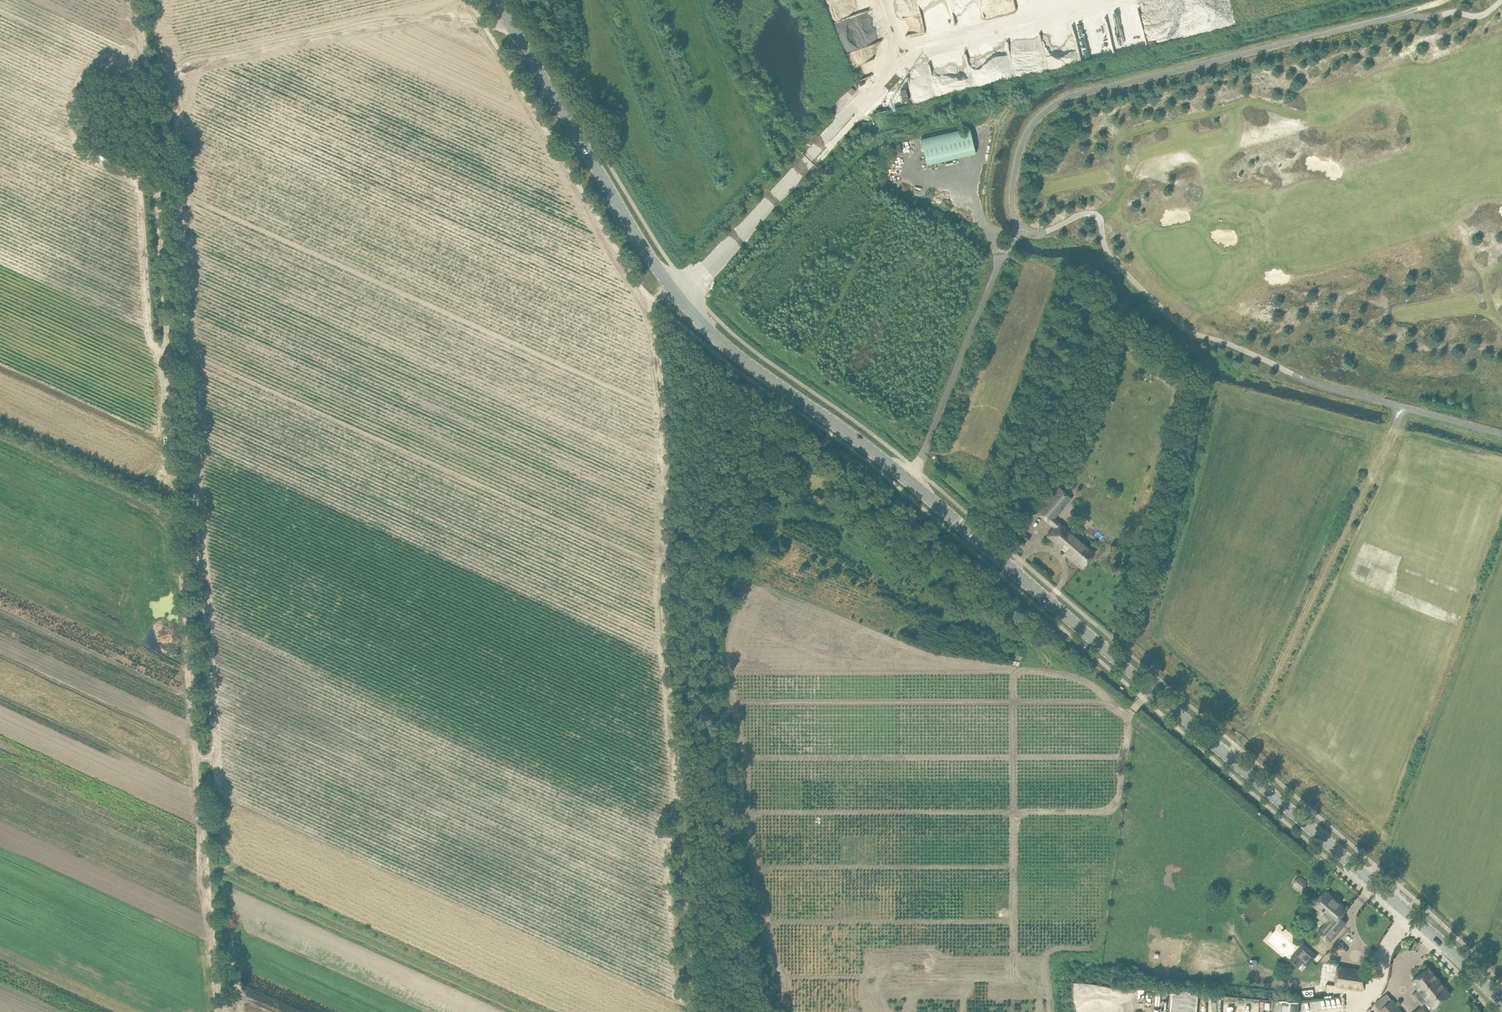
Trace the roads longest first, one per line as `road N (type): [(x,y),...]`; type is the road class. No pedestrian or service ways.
road 1 (secondary): [(1501,1003),(913,483)]
road 2 (track): [(671,285),(653,314),(666,441),(661,573),(697,1011)]
road 3 (secondary): [(913,483),(747,362),(678,294),(496,0)]
road 4 (track): [(142,0),(183,501)]
road 5 (track): [(1230,756),(1402,407)]
road 6 (track): [(183,501),(214,874)]
road 7 (track): [(214,874),(519,1011)]
road 8 (unclassified): [(913,483),(999,262)]
road 9 (track): [(214,874),(225,1011)]

